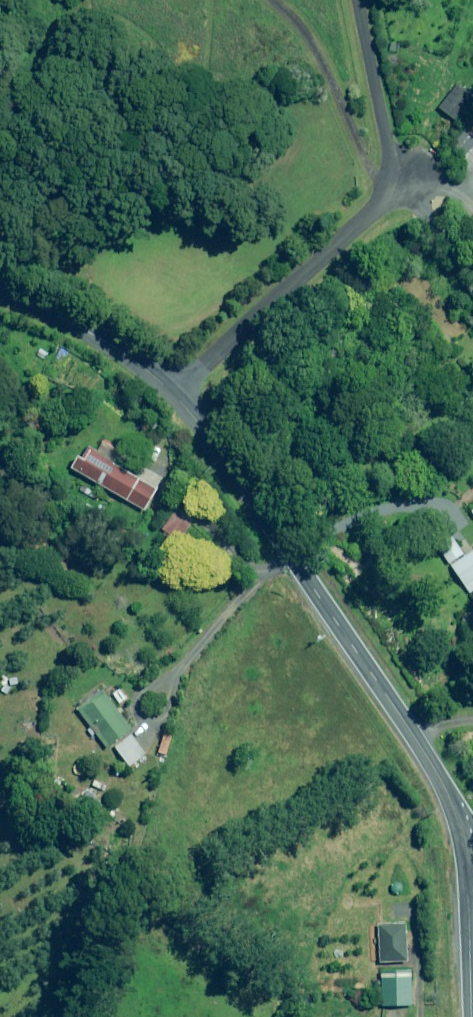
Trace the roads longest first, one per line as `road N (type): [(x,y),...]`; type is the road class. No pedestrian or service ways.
road 1 (unclassified): [(465,853),(428,760),(178,398)]
road 2 (residential): [(379,88),(395,185),(251,310),(178,398)]
road 3 (unclassified): [(178,398),(127,354),(0,291)]
road 4 (unclassified): [(465,853),(472,1016)]

